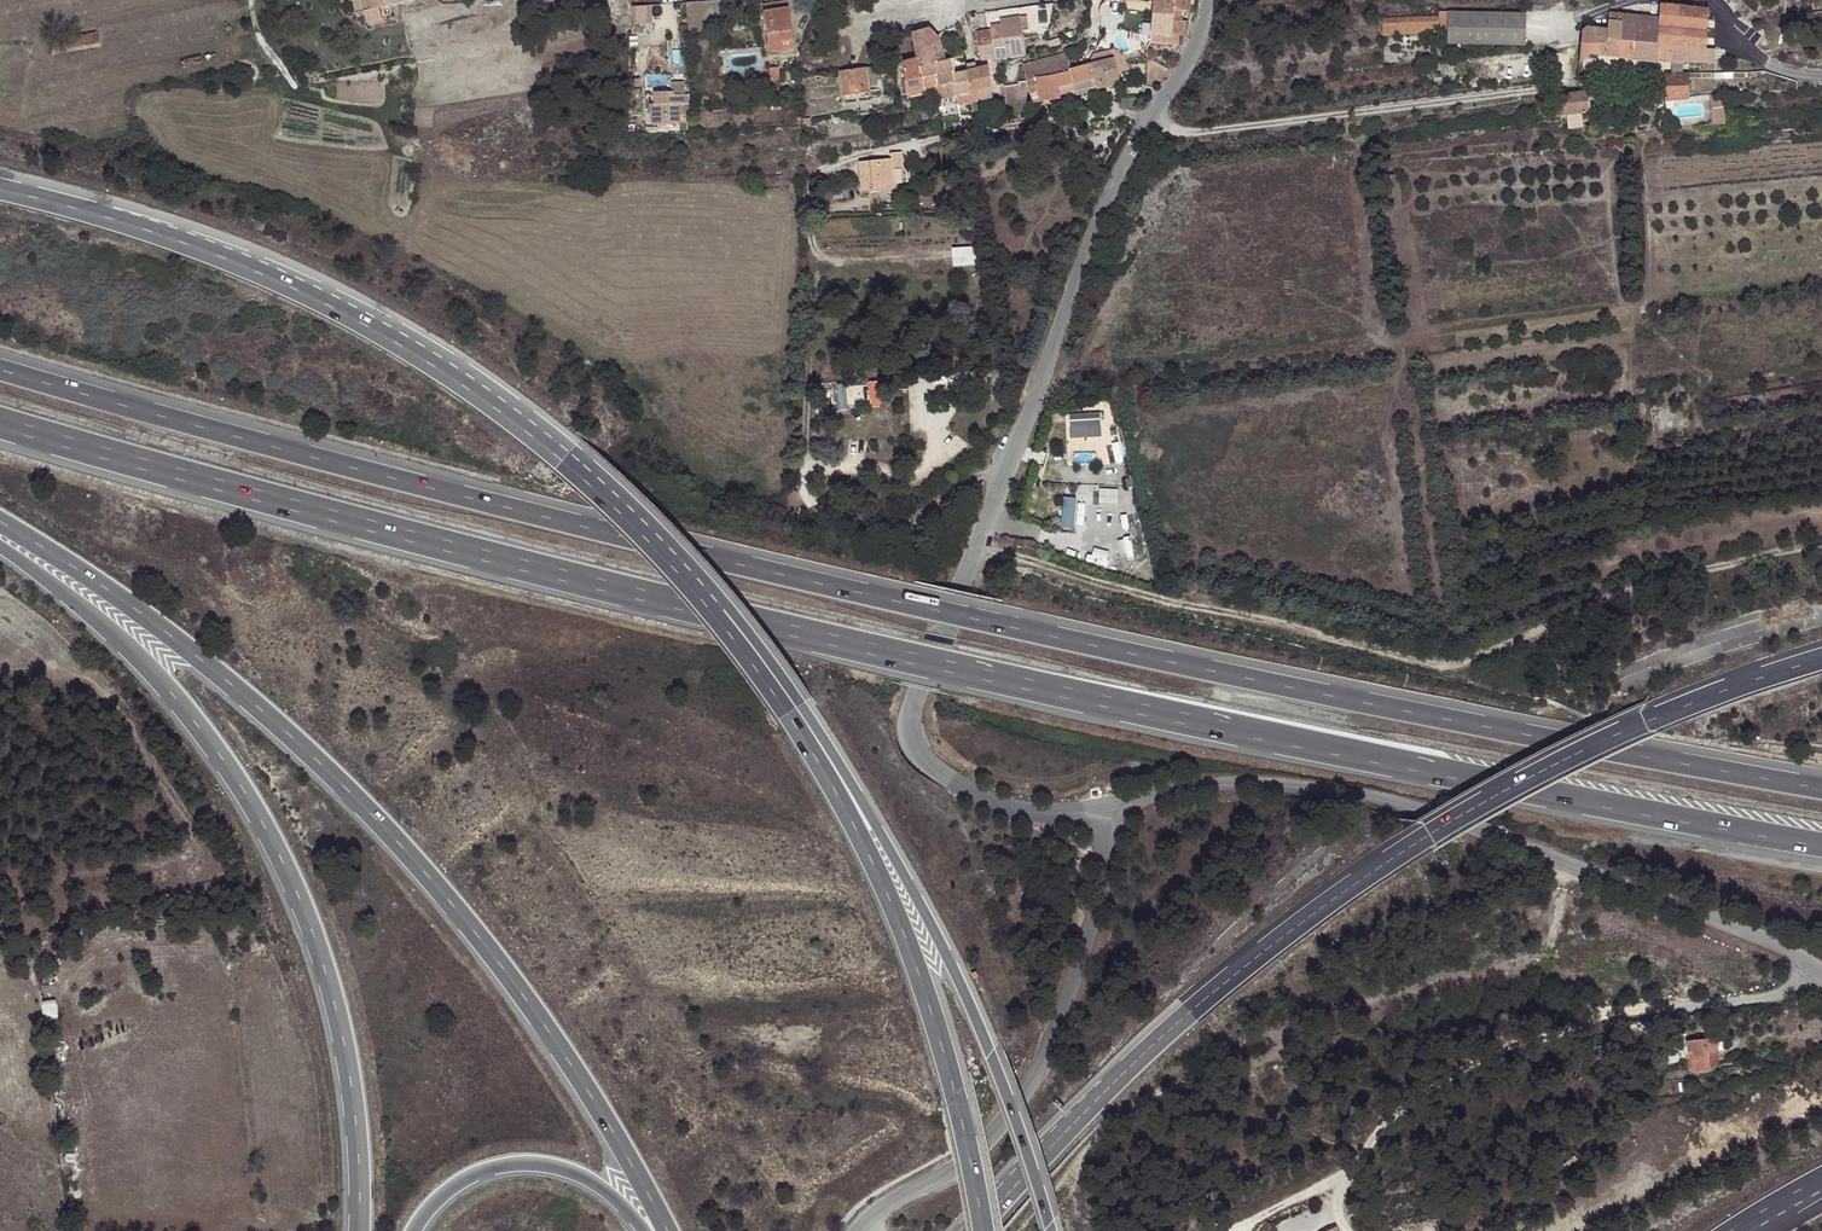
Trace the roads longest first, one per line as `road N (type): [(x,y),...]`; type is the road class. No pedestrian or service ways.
road 1 (motorway): [(1821,788),(1257,680),(795,578),(264,445),(0,366)]
road 2 (motorway): [(0,421),(894,654),(1647,816),(1821,843)]
road 3 (motorway): [(1821,659),(1572,756),(1360,880),(1156,1043),(977,1230)]
road 4 (unclassified): [(1206,0),(1187,61),(1134,142),(1091,236),(910,721),(918,751),(970,790),(1031,812),(1095,810)]
road 5 (motorway): [(0,521),(199,655),(387,831),(540,1017),(605,1114),(668,1230)]
road 6 (track): [(978,545),(1159,600),(1432,665),(1473,658),(1625,593),(1821,545)]
road 7 (motorway): [(699,586),(568,454),(395,334),(213,252),(0,190)]
road 8 (motorway): [(0,544),(107,625),(155,674),(263,828),(337,1011),(357,1142),(357,1230)]
road 9 (unclassified): [(1821,968),(1489,830),(1387,801),(1279,782),(1214,781),(1095,810)]
road 10 (motorway): [(1050,1230),(990,1054),(911,888),(778,670),(699,586)]
road 11 (motorway): [(983,1230),(956,1094),(887,890),(814,759),(699,586)]
road 12 (residential): [(1348,1230),(1344,1186),(1375,1134),(1467,1068),(1610,1011),(1759,999),(1821,968)]
road 13 (unclassified): [(1095,810),(1104,885),(1027,1090),(979,1151),(856,1230)]
road 14 (motorway): [(414,1230),(434,1200),(460,1182),(525,1165),(583,1177),(644,1230)]
road 15 (residential): [(1710,0),(1765,64),(1821,78)]
road 16 (residential): [(897,2),(955,9),(1031,0)]

